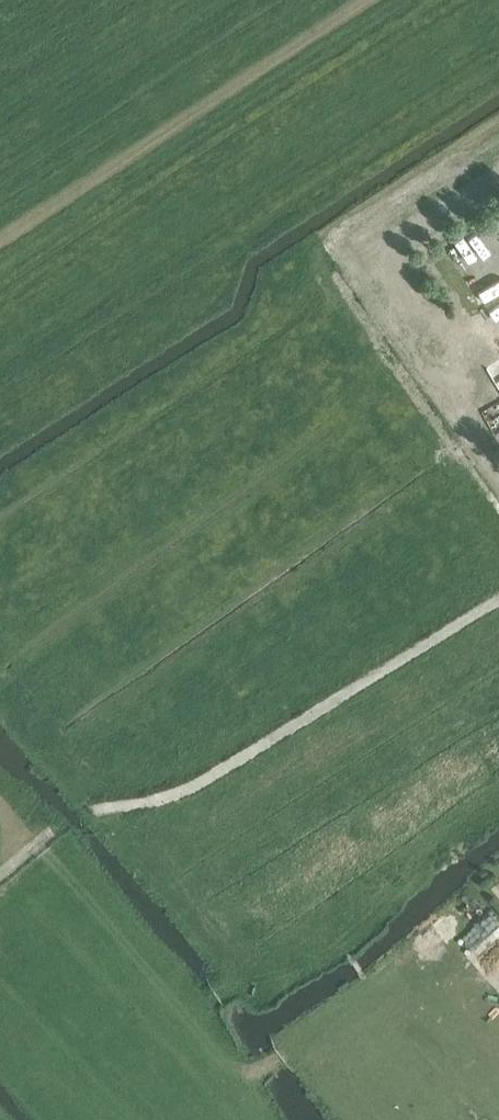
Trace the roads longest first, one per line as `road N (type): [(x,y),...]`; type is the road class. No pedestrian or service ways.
road 1 (track): [(95,810),(157,800),(215,776),(498,599)]
road 2 (track): [(0,241),(357,0)]

